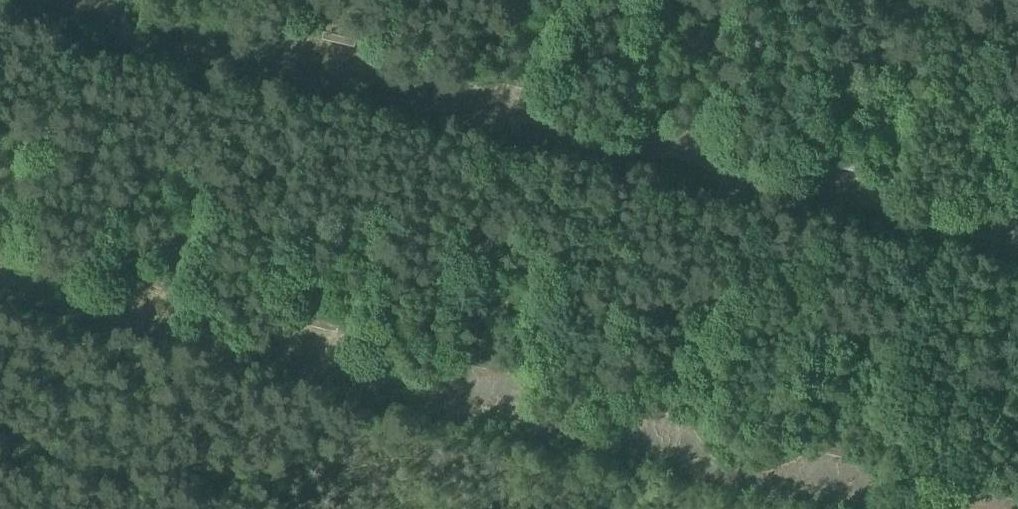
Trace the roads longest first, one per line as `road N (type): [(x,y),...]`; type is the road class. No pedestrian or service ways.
road 1 (unclassified): [(0,18),(1017,272)]
road 2 (unclassified): [(0,296),(879,508)]

